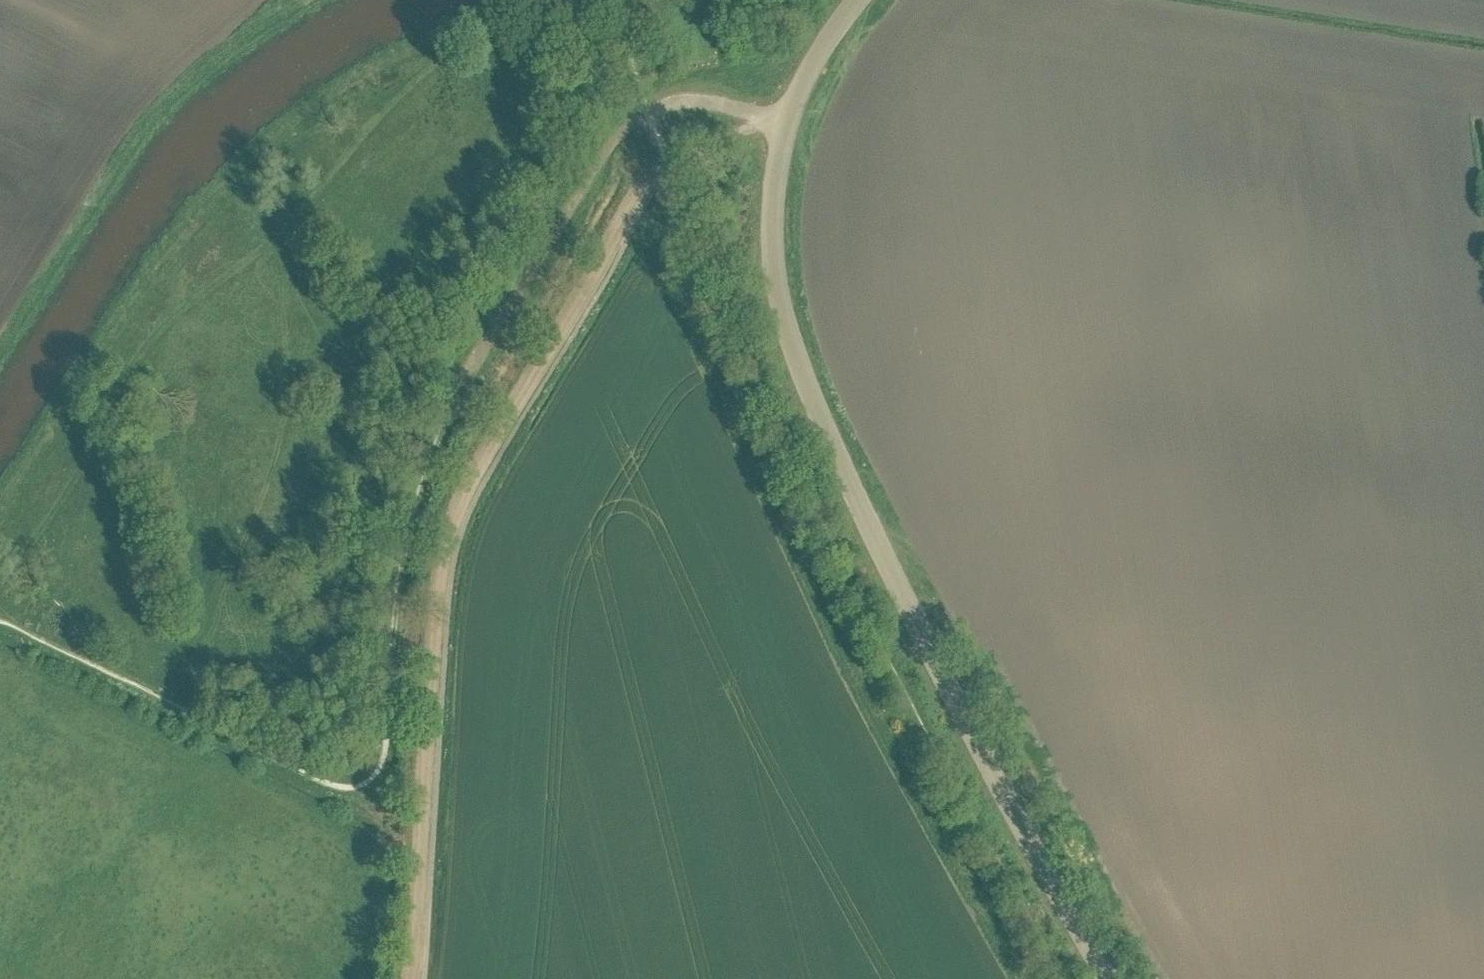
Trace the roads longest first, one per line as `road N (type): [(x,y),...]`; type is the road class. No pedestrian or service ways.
road 1 (track): [(407,978),(437,585),(455,512),(646,190),(705,149),(767,121)]
road 2 (tertiary): [(1108,978),(947,686),(802,378),(770,251),(784,129)]
road 3 (tertiary): [(784,129),(803,79),(858,0)]
road 4 (unclassified): [(647,109),(690,99),(784,129)]

